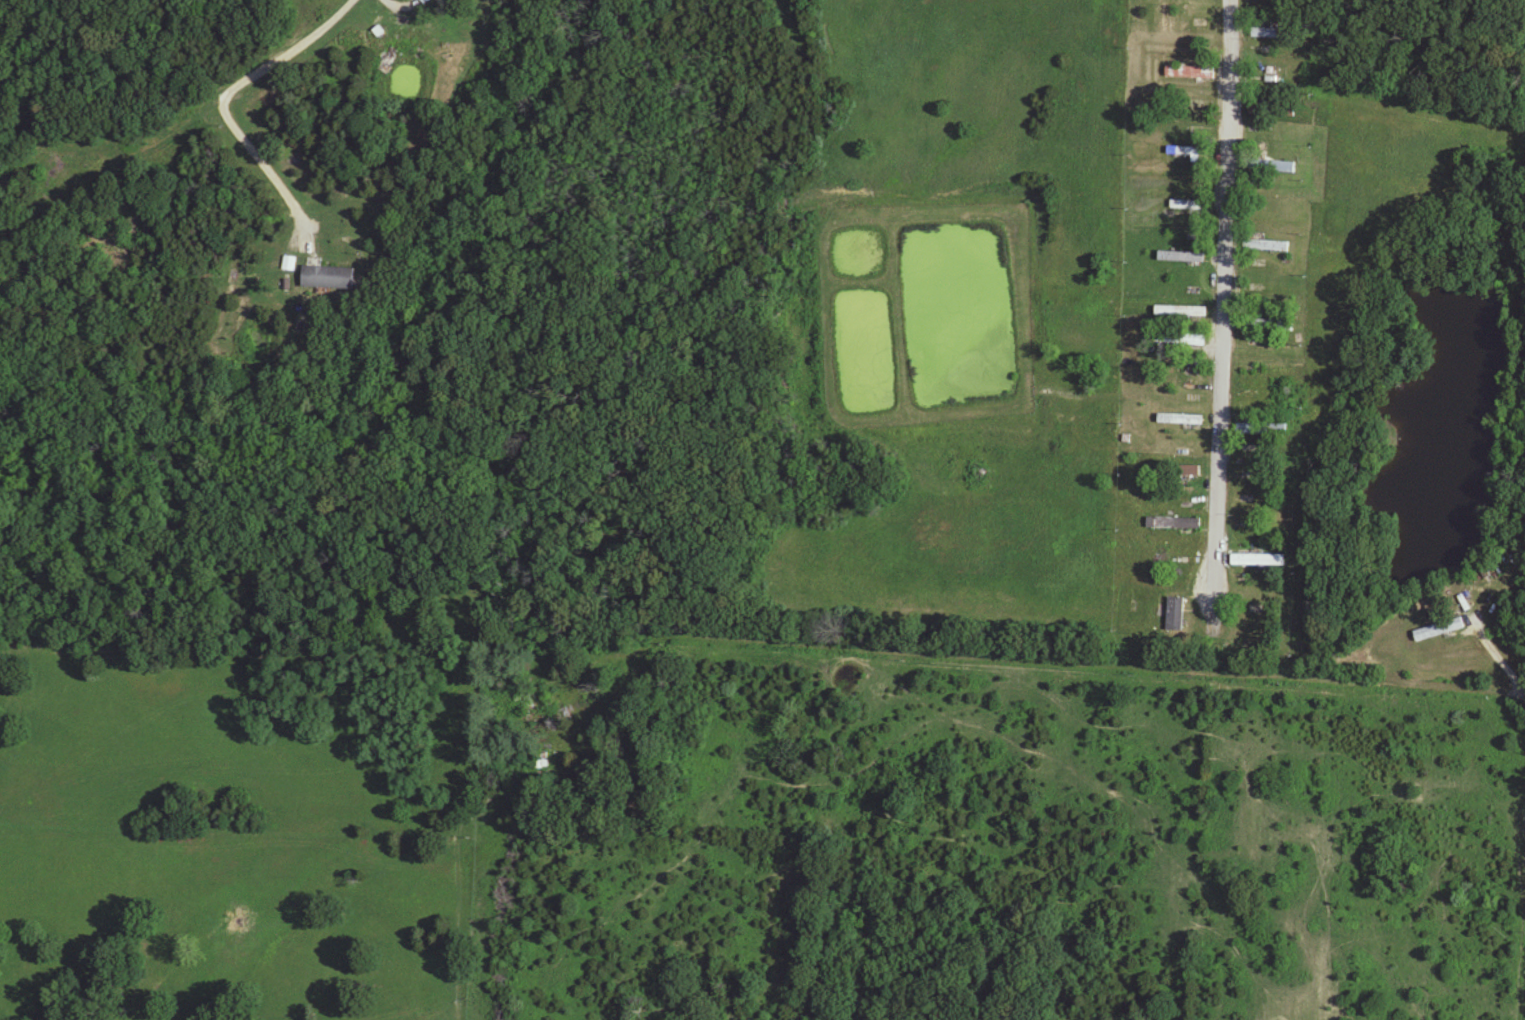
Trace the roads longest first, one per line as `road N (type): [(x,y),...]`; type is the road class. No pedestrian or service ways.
road 1 (residential): [(1214,603),(1230,0)]
road 2 (residential): [(1211,679),(687,635),(658,640),(637,659)]
road 3 (residential): [(1524,710),(1467,694),(1211,679)]

